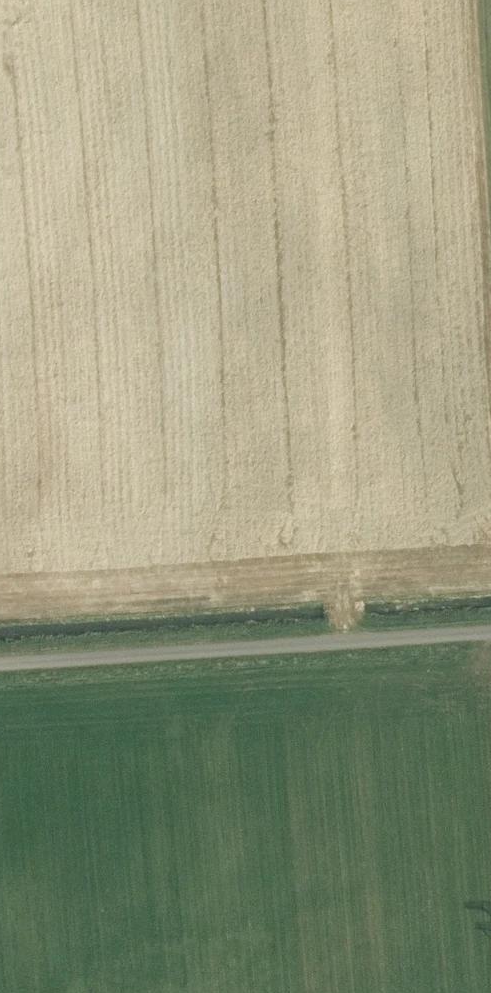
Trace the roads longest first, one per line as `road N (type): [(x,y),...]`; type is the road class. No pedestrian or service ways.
road 1 (unclassified): [(0,663),(490,632)]

